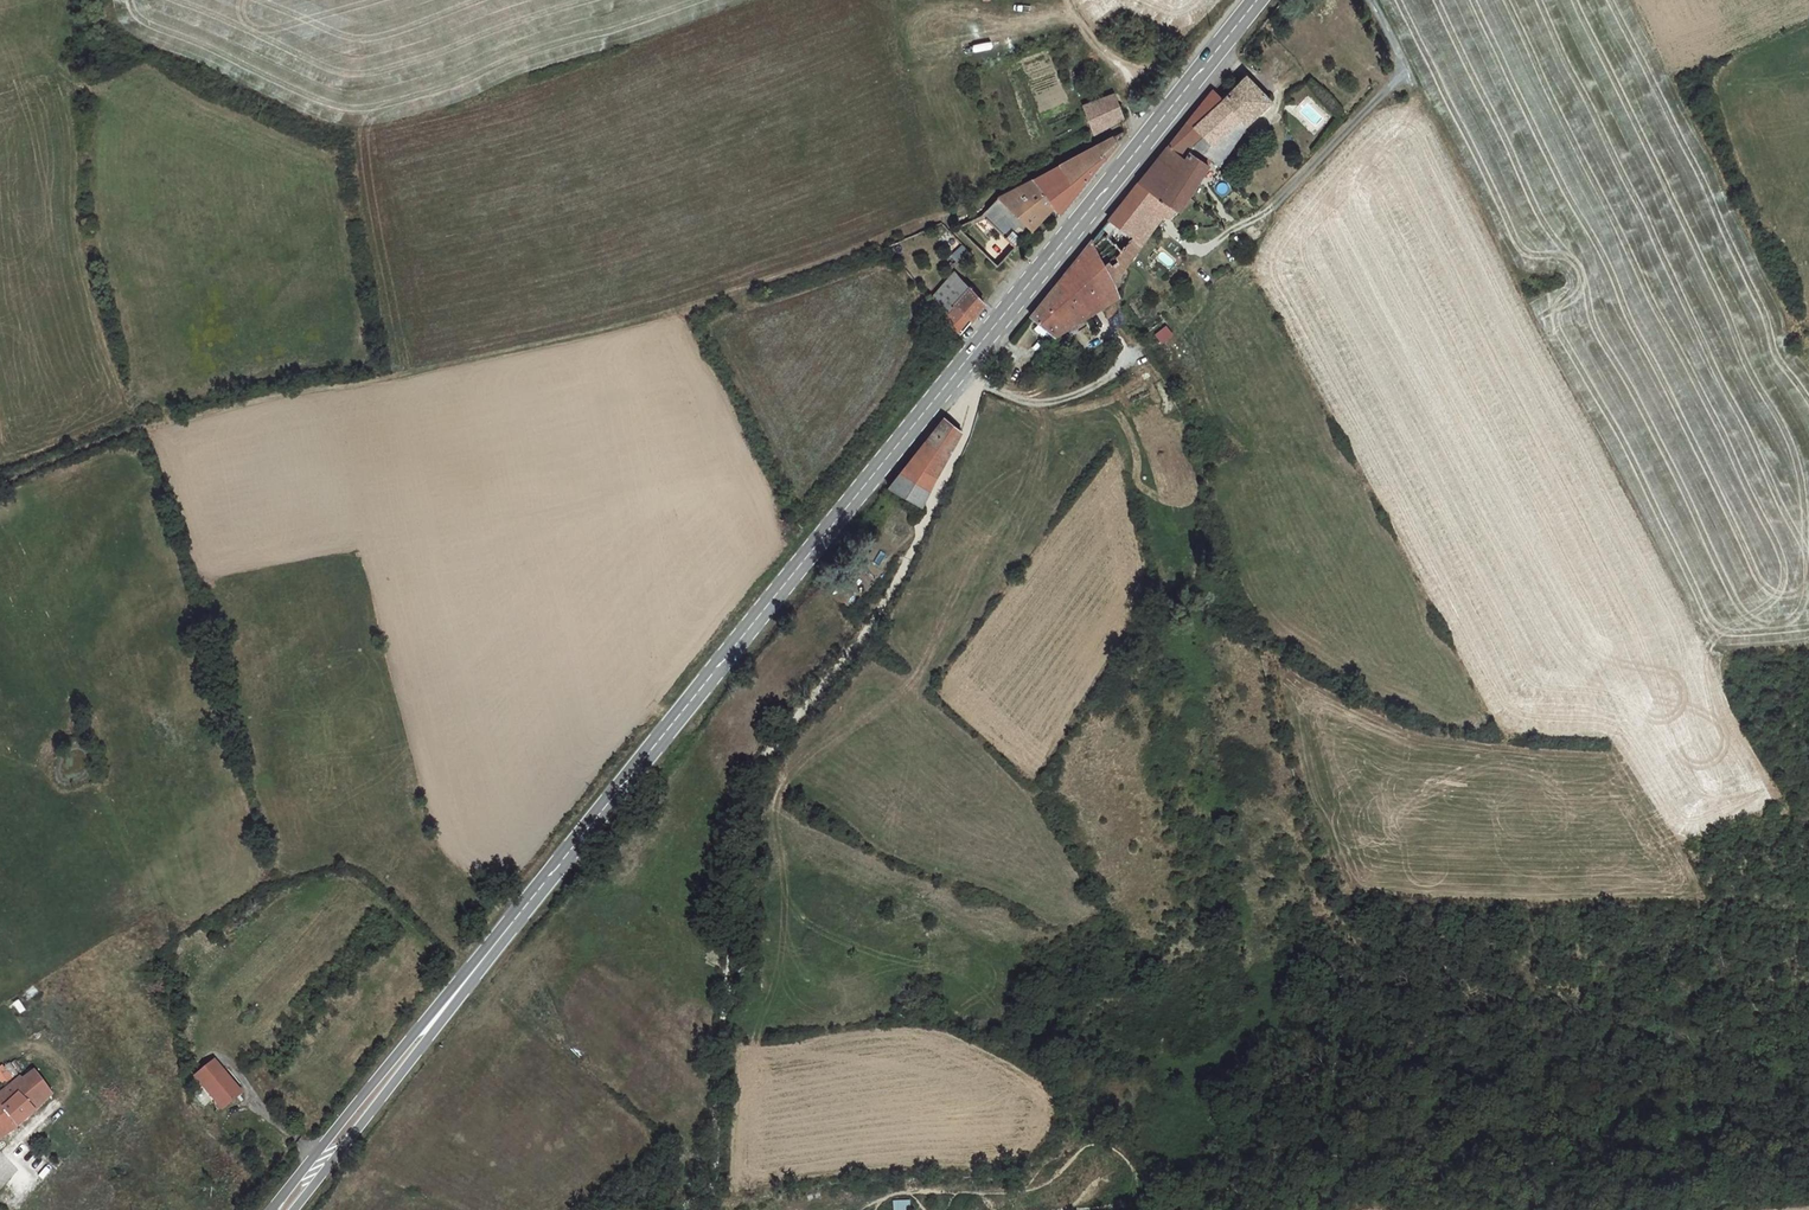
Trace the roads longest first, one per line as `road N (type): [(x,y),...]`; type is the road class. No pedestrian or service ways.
road 1 (primary): [(282,1209),(1256,0)]
road 2 (track): [(1146,137),(1128,136),(676,314),(184,412),(107,434),(0,481)]
road 3 (track): [(1712,652),(1405,73)]
road 4 (track): [(1125,359),(1089,390),(1049,403),(1022,403),(960,369)]

